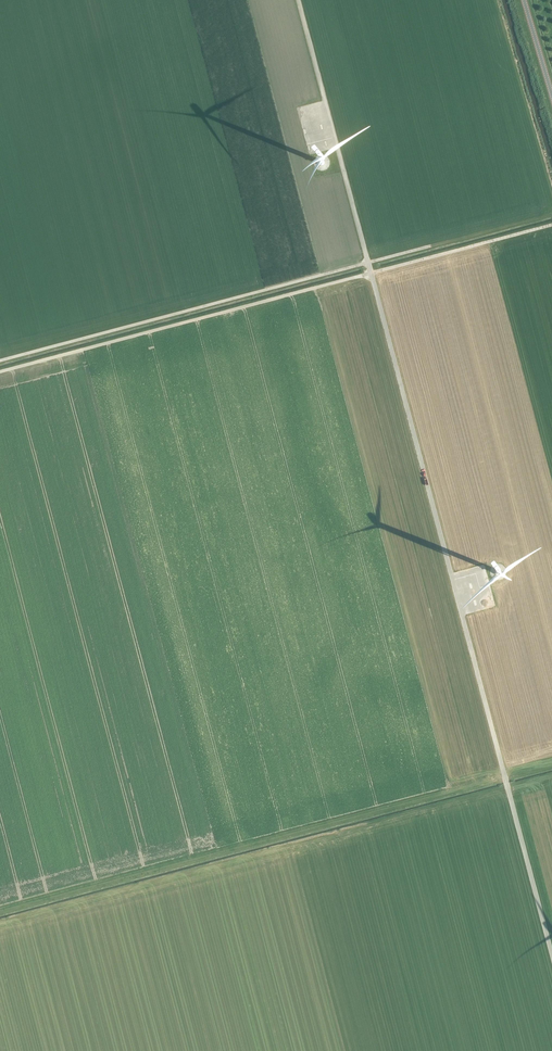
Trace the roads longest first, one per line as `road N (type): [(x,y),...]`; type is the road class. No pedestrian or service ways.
road 1 (track): [(298,0),(551,959)]

